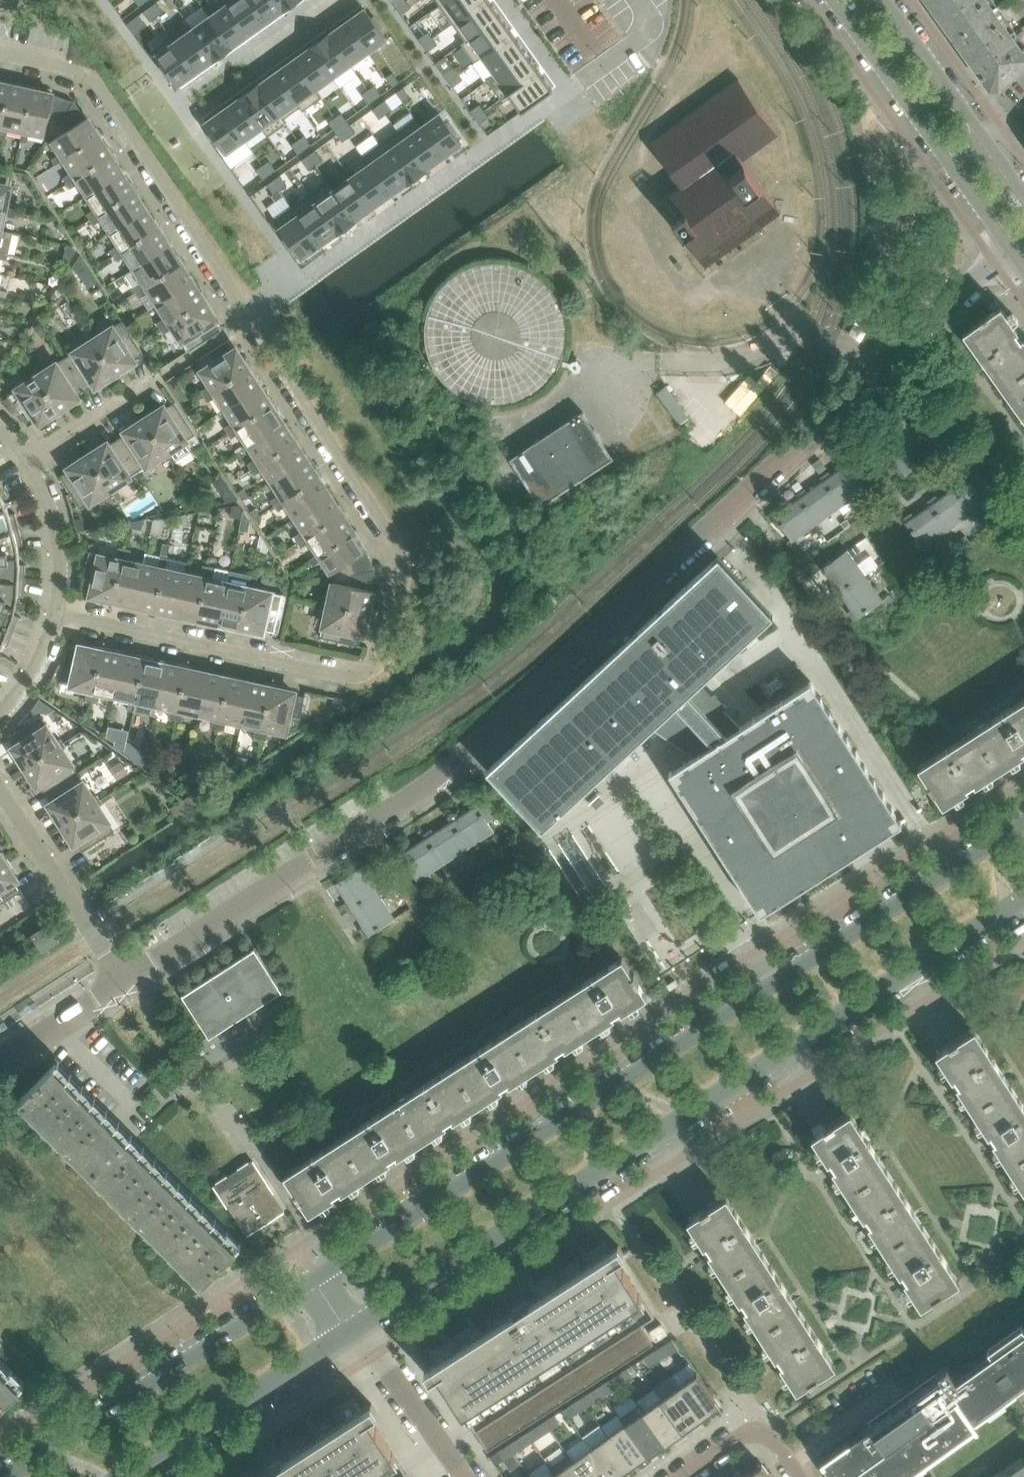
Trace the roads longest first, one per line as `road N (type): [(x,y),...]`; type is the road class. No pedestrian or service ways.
road 1 (residential): [(126,981),(450,764),(1020,245)]
road 2 (secondary): [(1023,823),(311,1278)]
road 3 (secondary): [(353,1332),(1023,906)]
road 4 (residential): [(53,615),(351,676),(383,661),(405,562),(248,320)]
road 5 (residential): [(248,320),(94,77),(0,54)]
road 6 (secondary): [(311,1278),(1,1476)]
road 7 (secondary): [(128,1476),(353,1332)]
road 8 (residential): [(29,464),(248,320)]
road 9 (residential): [(126,981),(0,789)]
road 10 (tertiary): [(837,0),(962,168)]
road 11 (residential): [(462,1476),(353,1332)]
road 12 (tertiary): [(990,146),(886,0)]
road 13 (residential): [(29,464),(49,509),(53,615)]
road 14 (residential): [(798,1476),(760,1430),(680,1476)]
road 15 (residential): [(0,1062),(126,981)]

